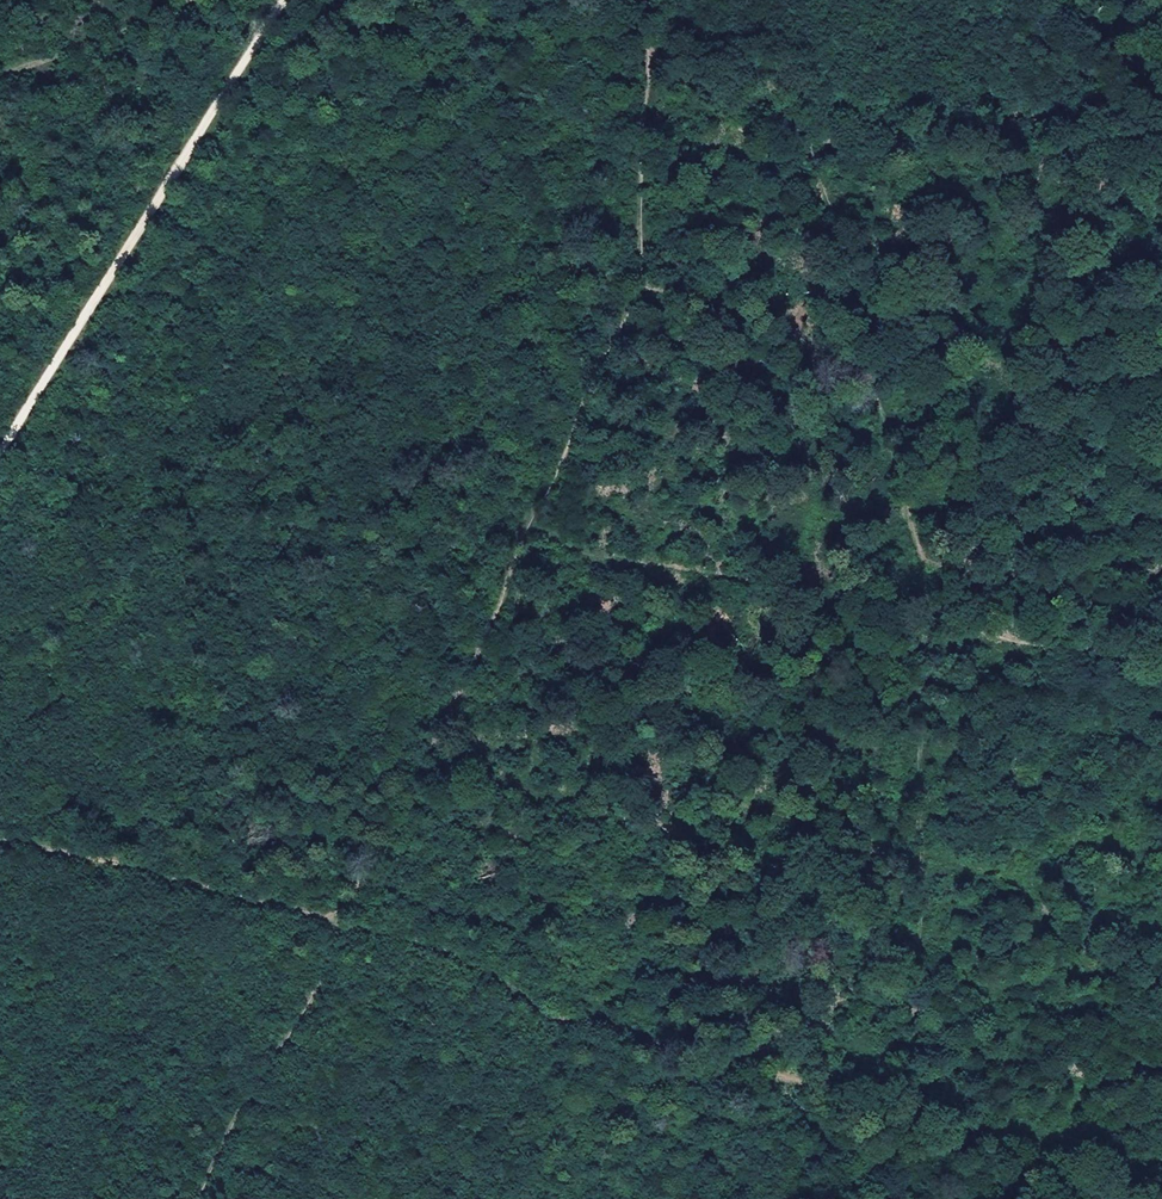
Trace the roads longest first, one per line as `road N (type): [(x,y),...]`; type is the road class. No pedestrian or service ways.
road 1 (track): [(649,51),(705,47),(752,57),(788,106),(917,564),(931,632),(914,1054),(930,1198)]
road 2 (track): [(648,0),(630,305),(345,920)]
road 3 (track): [(281,0),(0,452)]
road 4 (track): [(345,920),(440,945),(520,995)]

